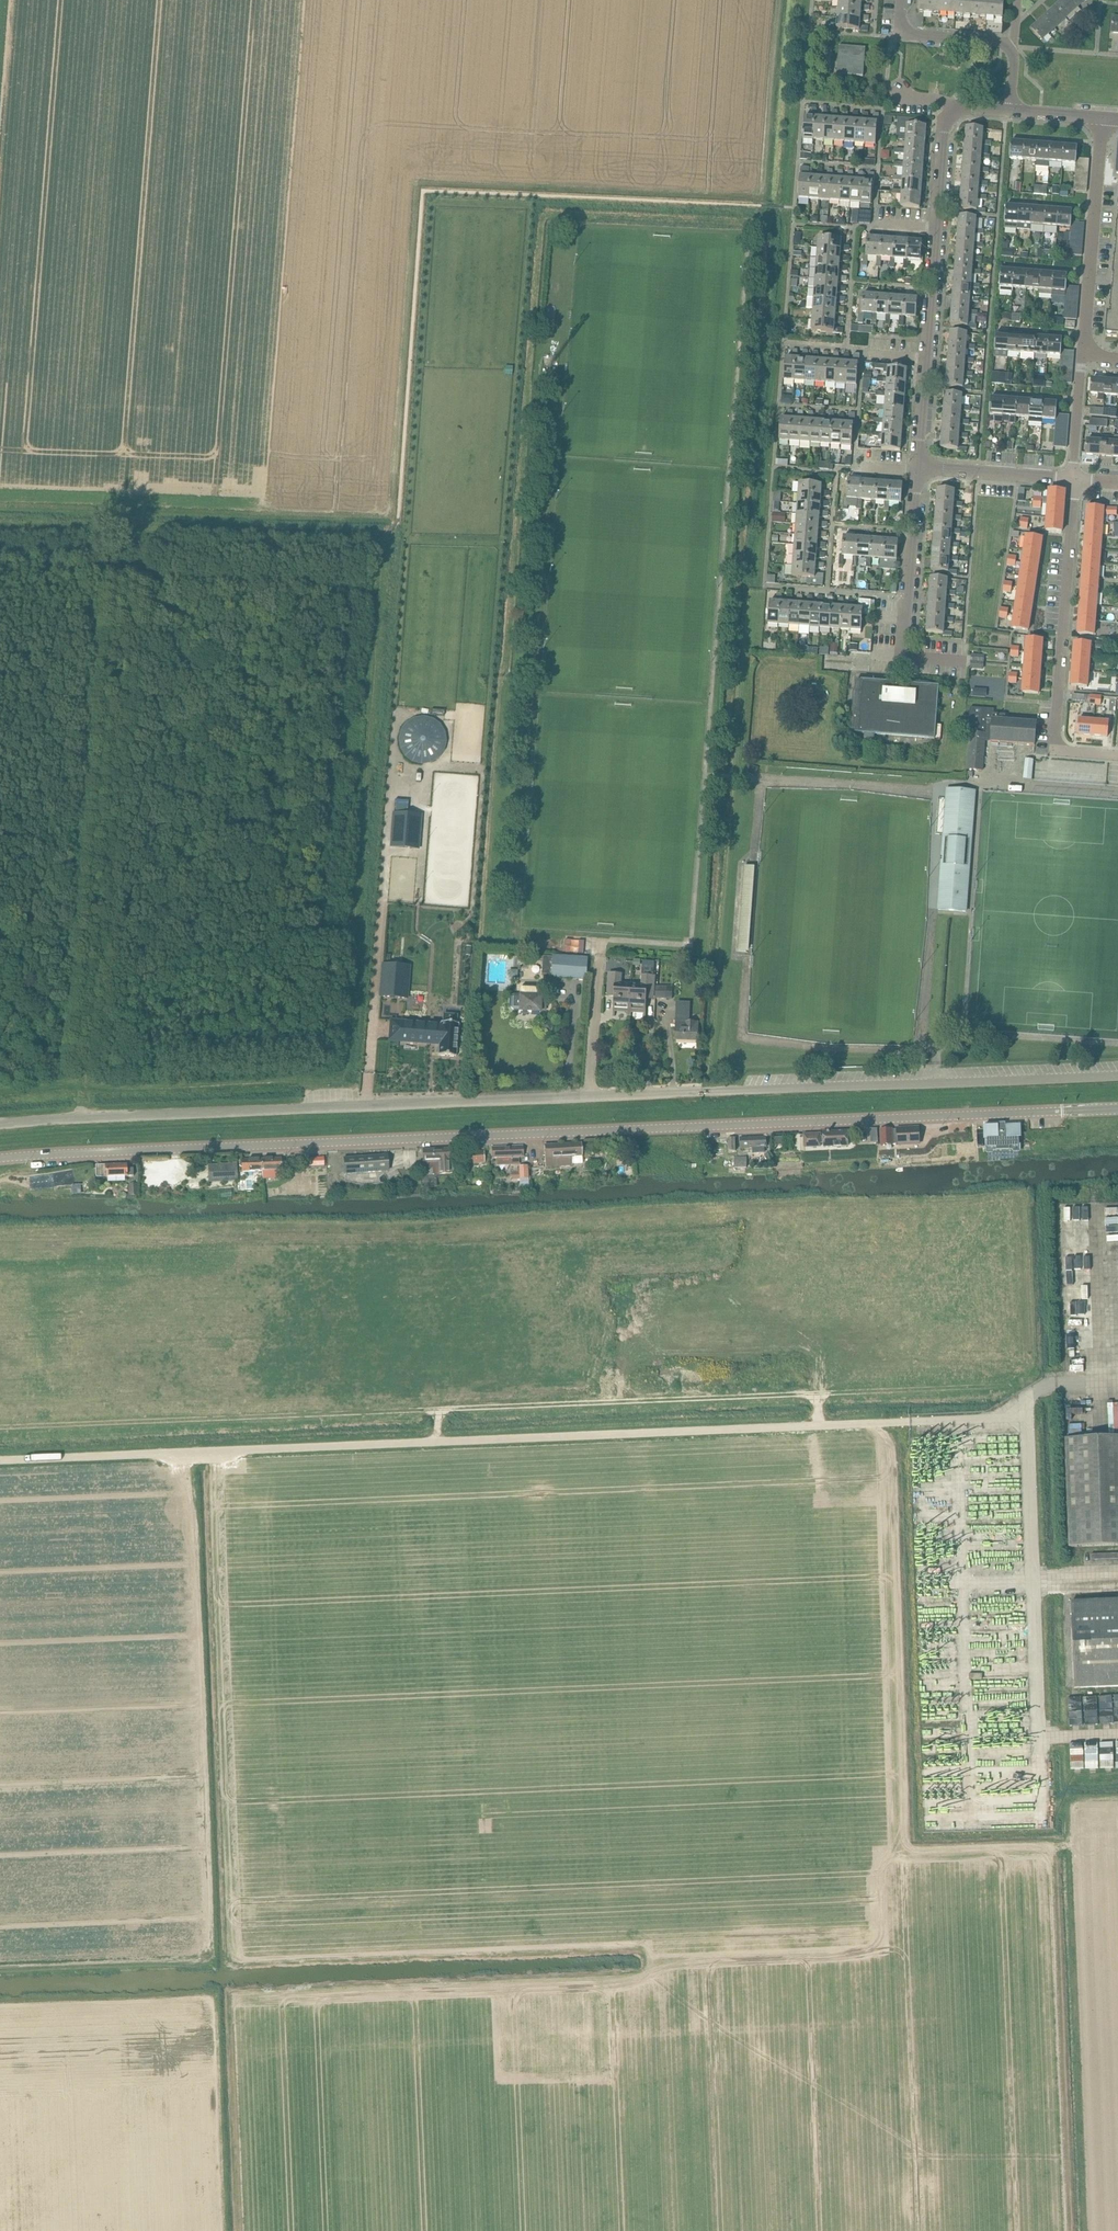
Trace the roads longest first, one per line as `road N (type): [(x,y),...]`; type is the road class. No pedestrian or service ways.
road 1 (tertiary): [(0,1159),(1117,1109)]
road 2 (unclassified): [(0,1124),(1117,1076)]
road 3 (track): [(0,1427),(1017,1386),(1027,1396)]
road 4 (residential): [(1117,756),(1053,751),(1073,480)]
road 5 (residential): [(965,662),(901,657),(915,471)]
road 6 (residential): [(915,471),(935,229)]
road 7 (residential): [(1082,356),(1102,119)]
road 8 (residential): [(935,229),(947,115),(1009,112)]
road 9 (residential): [(915,471),(1073,480)]
road 10 (residential): [(1009,48),(898,35),(901,0)]
road 11 (residential): [(1073,480),(1082,356)]

